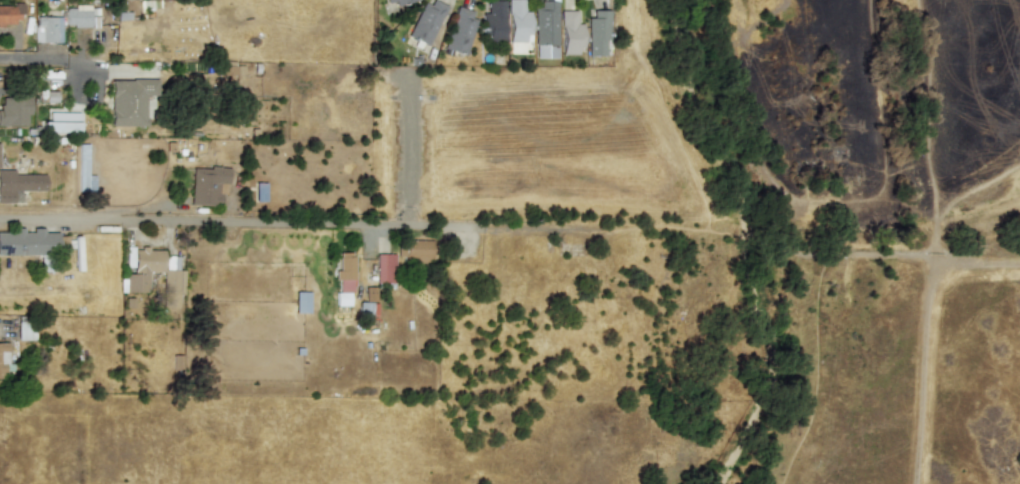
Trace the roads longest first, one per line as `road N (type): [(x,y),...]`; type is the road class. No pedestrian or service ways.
road 1 (residential): [(0,219),(615,224)]
road 2 (track): [(691,318),(714,230),(702,179),(655,100),(656,29),(641,0)]
road 3 (track): [(928,253),(810,252),(772,236),(615,224)]
road 4 (track): [(928,253),(933,194),(923,0)]

